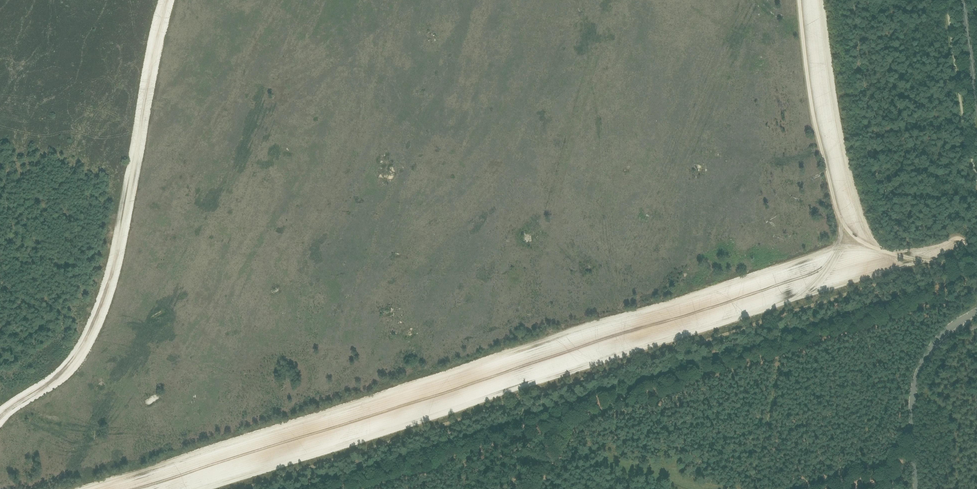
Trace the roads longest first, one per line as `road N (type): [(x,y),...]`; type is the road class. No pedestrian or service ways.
road 1 (track): [(362,488),(567,424),(534,488)]
road 2 (tertiary): [(916,488),(914,384),(935,341),(976,311)]

